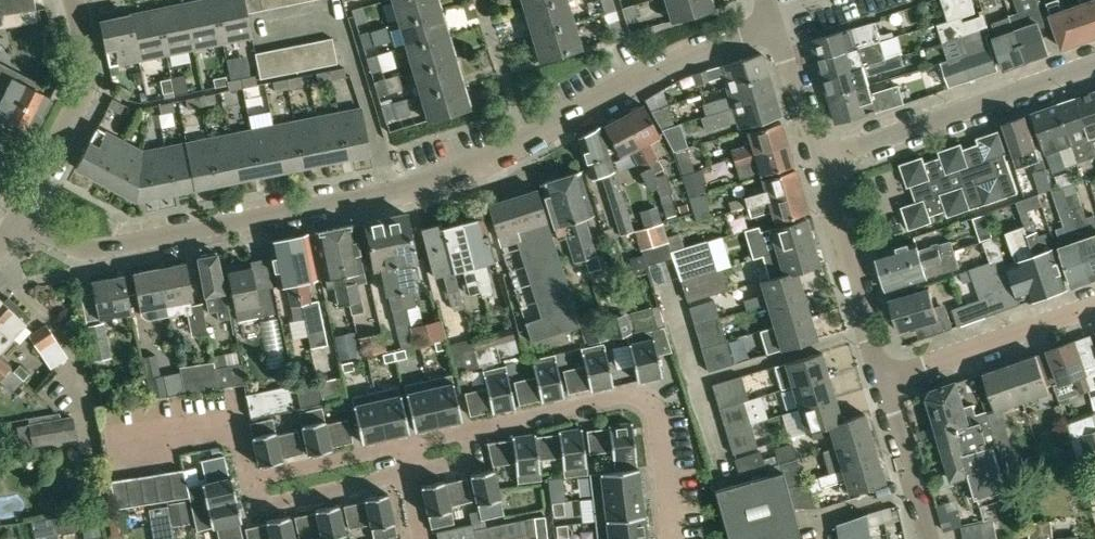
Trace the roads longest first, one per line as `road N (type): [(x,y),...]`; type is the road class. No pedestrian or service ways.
road 1 (residential): [(19,219),(72,247),(97,250),(388,191),(487,158),(671,58),(774,24)]
road 2 (residential): [(397,449),(249,483),(255,512),(404,478)]
road 3 (residential): [(669,538),(656,425),(637,401),(469,433)]
road 4 (residential): [(816,161),(1094,64)]
road 5 (residential): [(19,219),(88,81),(73,0)]
road 6 (residential): [(881,381),(816,161)]
road 7 (residential): [(881,381),(1094,306)]
road 8 (residential): [(929,538),(881,381)]
road 9 (residential): [(816,161),(774,24)]

